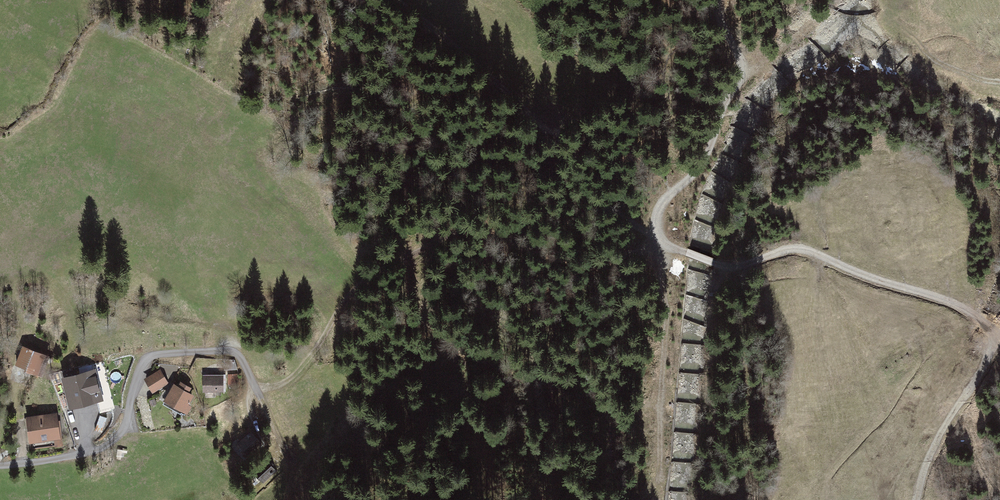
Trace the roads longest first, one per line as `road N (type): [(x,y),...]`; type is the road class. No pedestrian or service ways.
road 1 (track): [(657,241),(730,267),(789,251),(981,326),(986,360),(942,430),(914,499)]
road 2 (track): [(657,241),(604,262),(463,231),(396,256),(333,319),(292,377),(266,390),(256,383)]
road 3 (residential): [(256,383),(232,347),(144,357),(122,437),(68,460),(0,465)]
road 4 (track): [(715,0),(738,56),(735,85),(701,166),(662,211),(657,241)]
road 5 (track): [(657,241),(662,407),(652,499)]

